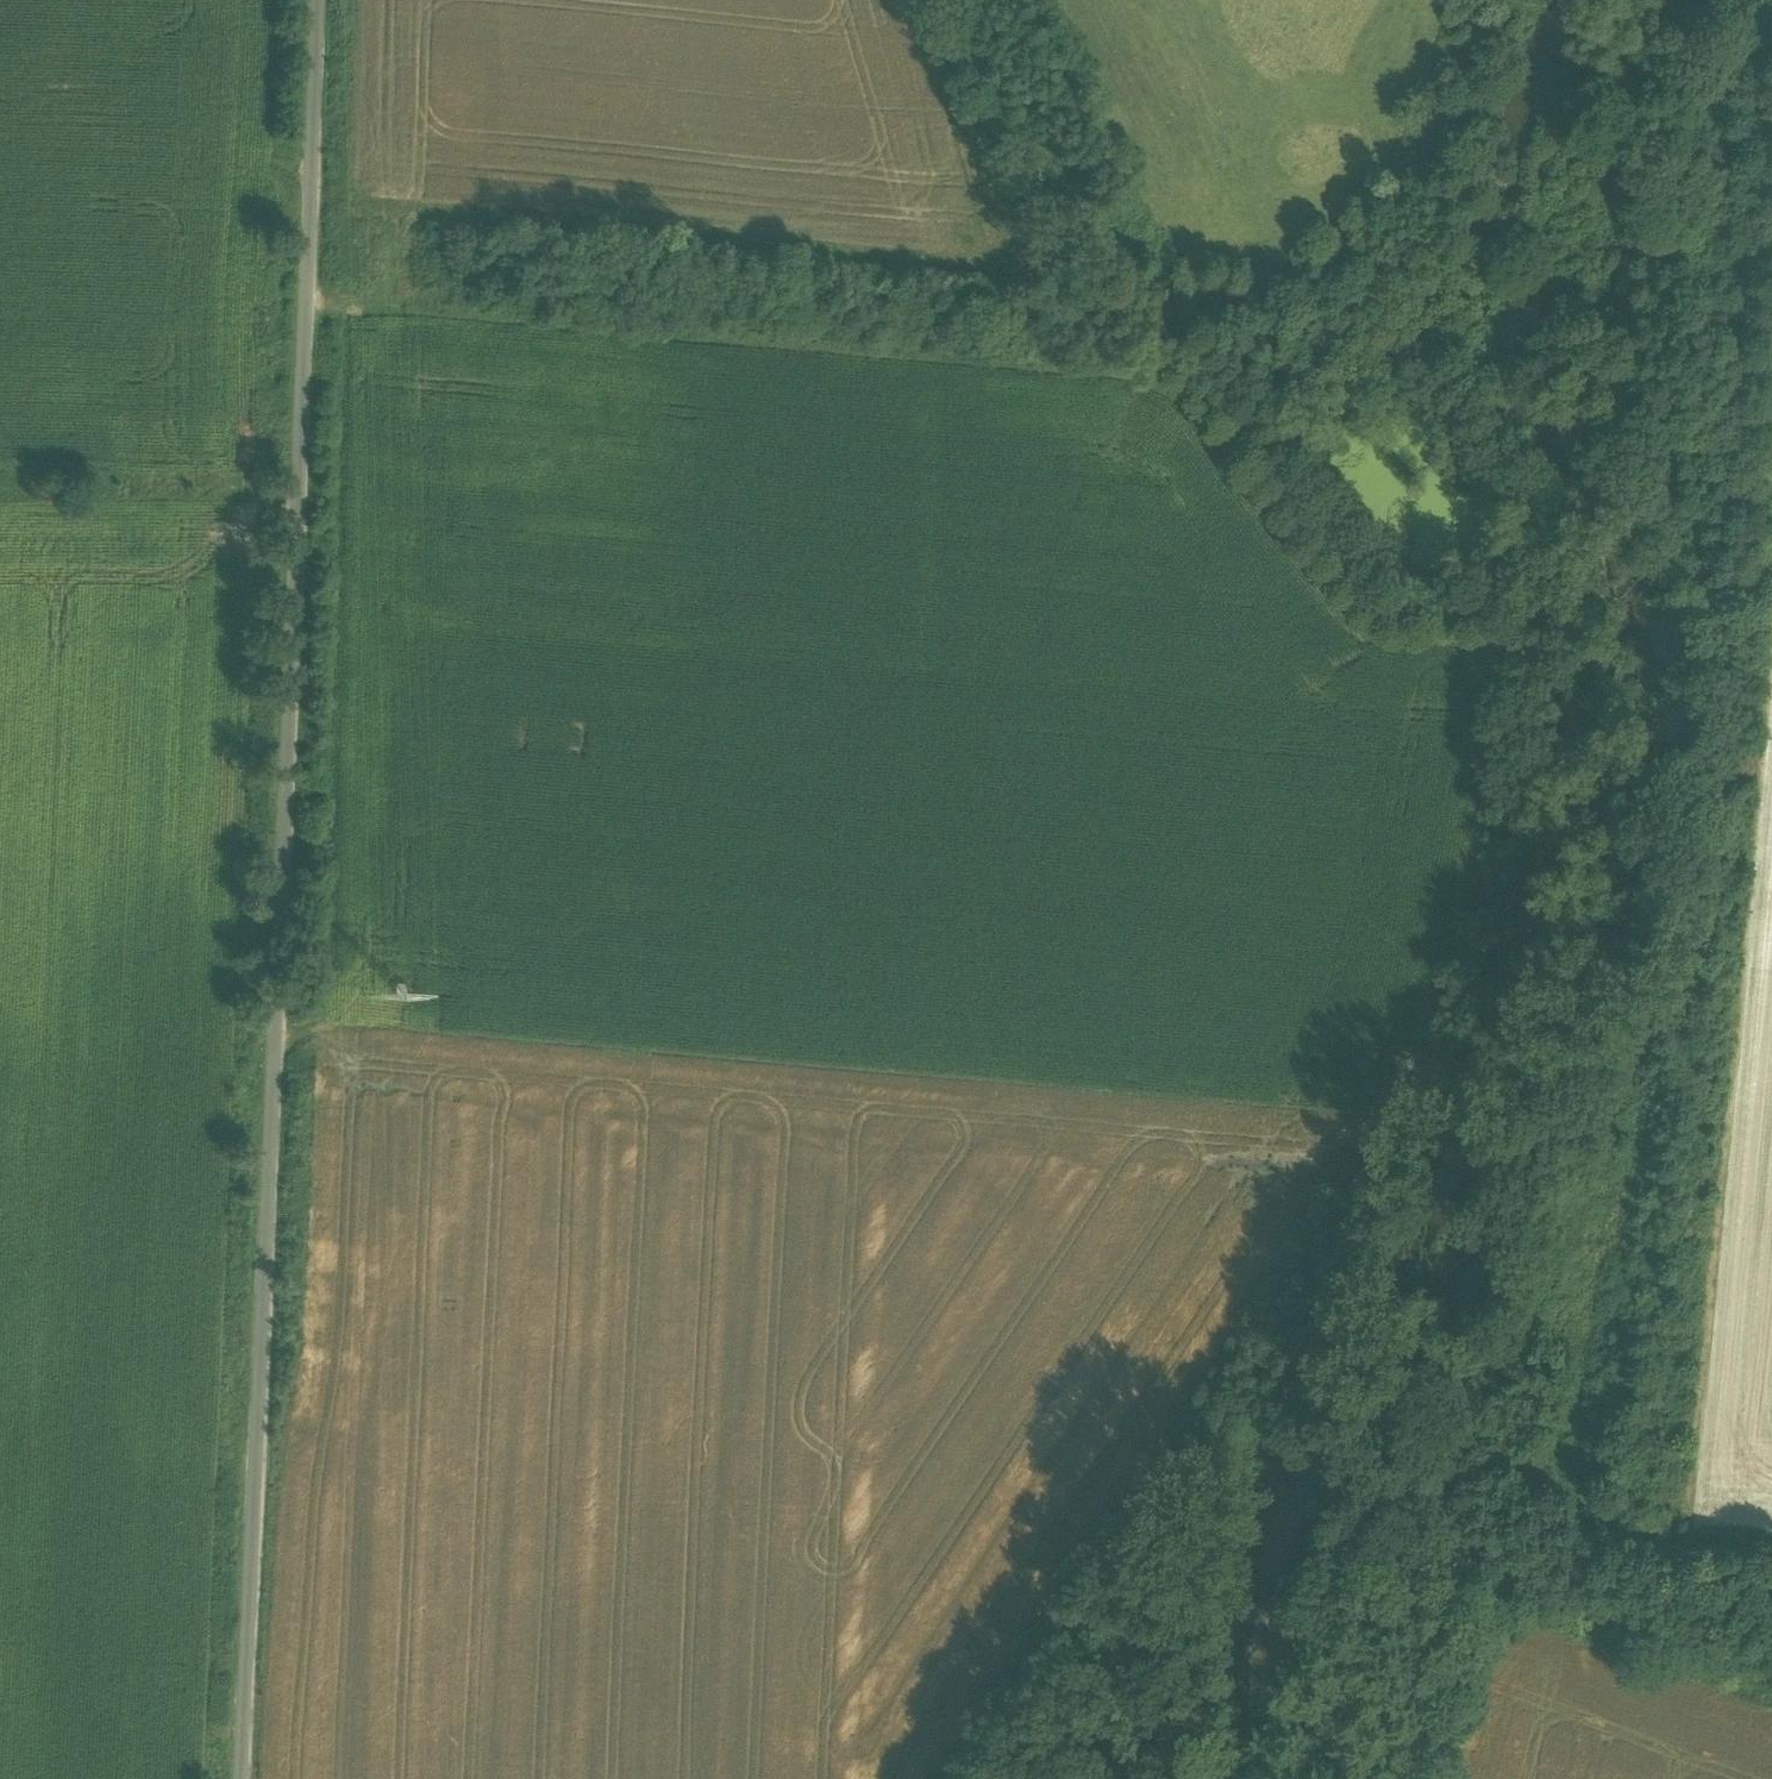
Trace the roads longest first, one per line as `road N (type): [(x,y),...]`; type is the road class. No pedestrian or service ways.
road 1 (residential): [(321,0),(240,1778)]

